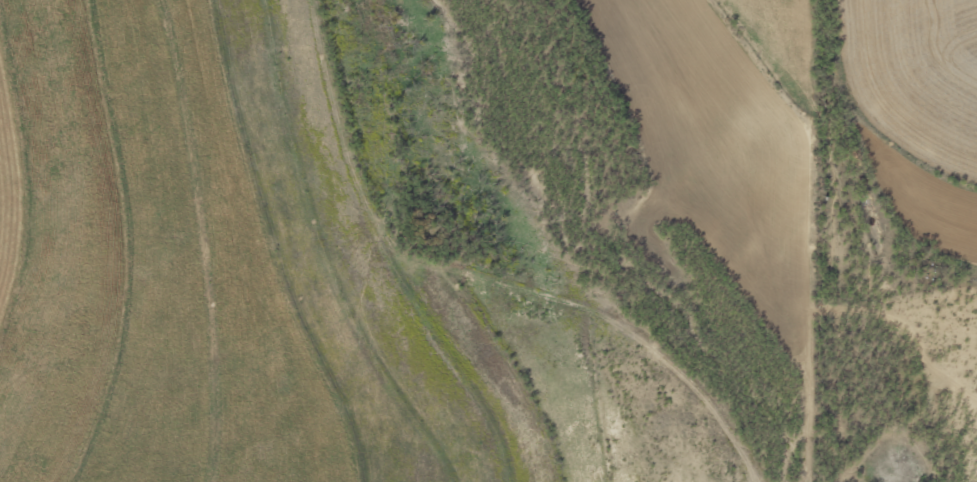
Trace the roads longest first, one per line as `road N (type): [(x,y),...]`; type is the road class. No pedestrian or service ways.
road 1 (residential): [(852,0),(852,27),(902,132),(967,223),(976,225)]

